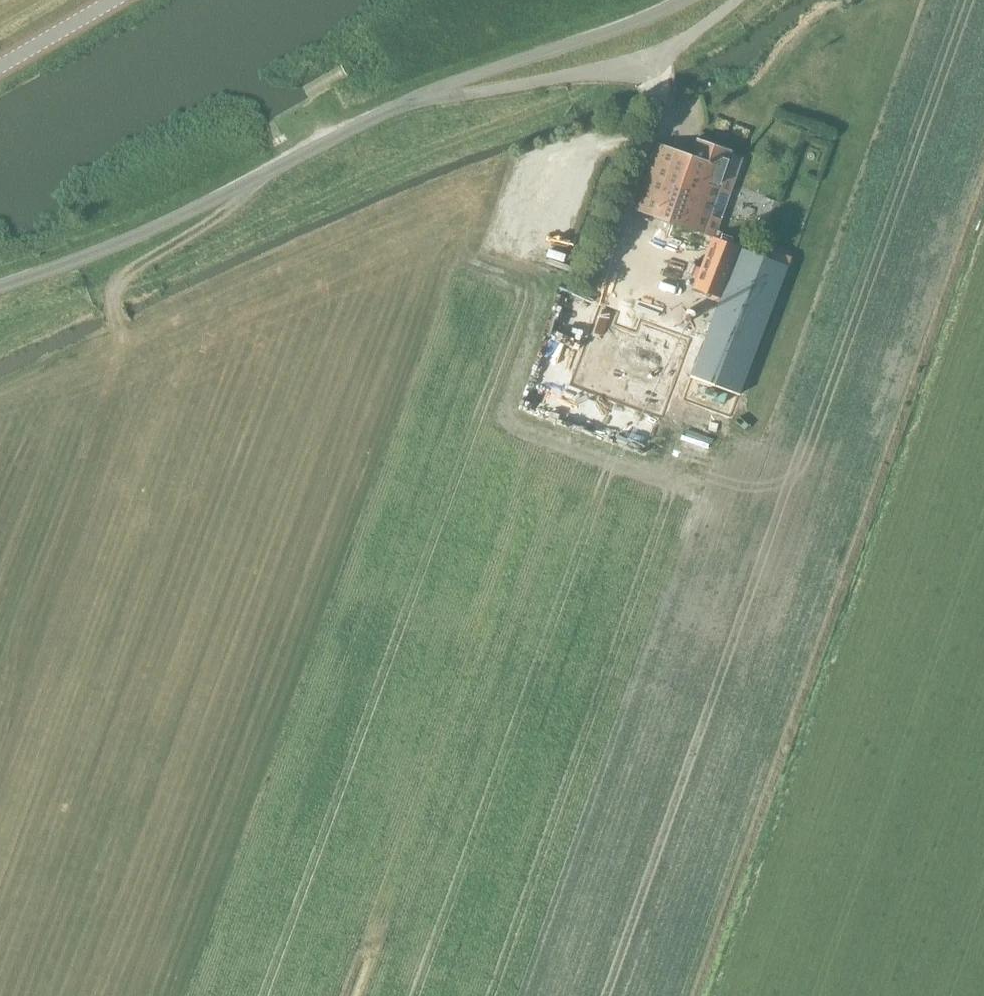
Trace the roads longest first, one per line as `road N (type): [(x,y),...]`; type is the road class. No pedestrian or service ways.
road 1 (unclassified): [(0,287),(147,232),(417,98),(684,0)]
road 2 (secondary): [(0,66),(115,0)]

